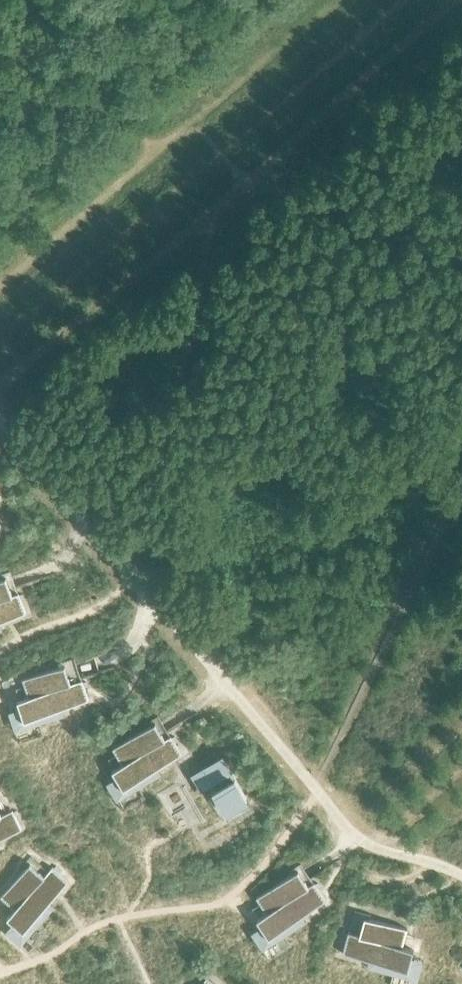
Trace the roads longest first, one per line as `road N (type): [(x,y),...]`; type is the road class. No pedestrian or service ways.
road 1 (track): [(461,229),(243,178),(203,254),(187,358),(131,550),(121,562)]
road 2 (track): [(0,369),(460,0)]
road 3 (track): [(403,0),(0,331)]
road 4 (track): [(188,640),(269,595),(307,584),(371,597),(461,634)]
road 5 (track): [(201,132),(0,294)]
road 6 (track): [(353,0),(201,132)]
road 7 (track): [(461,726),(344,827)]

